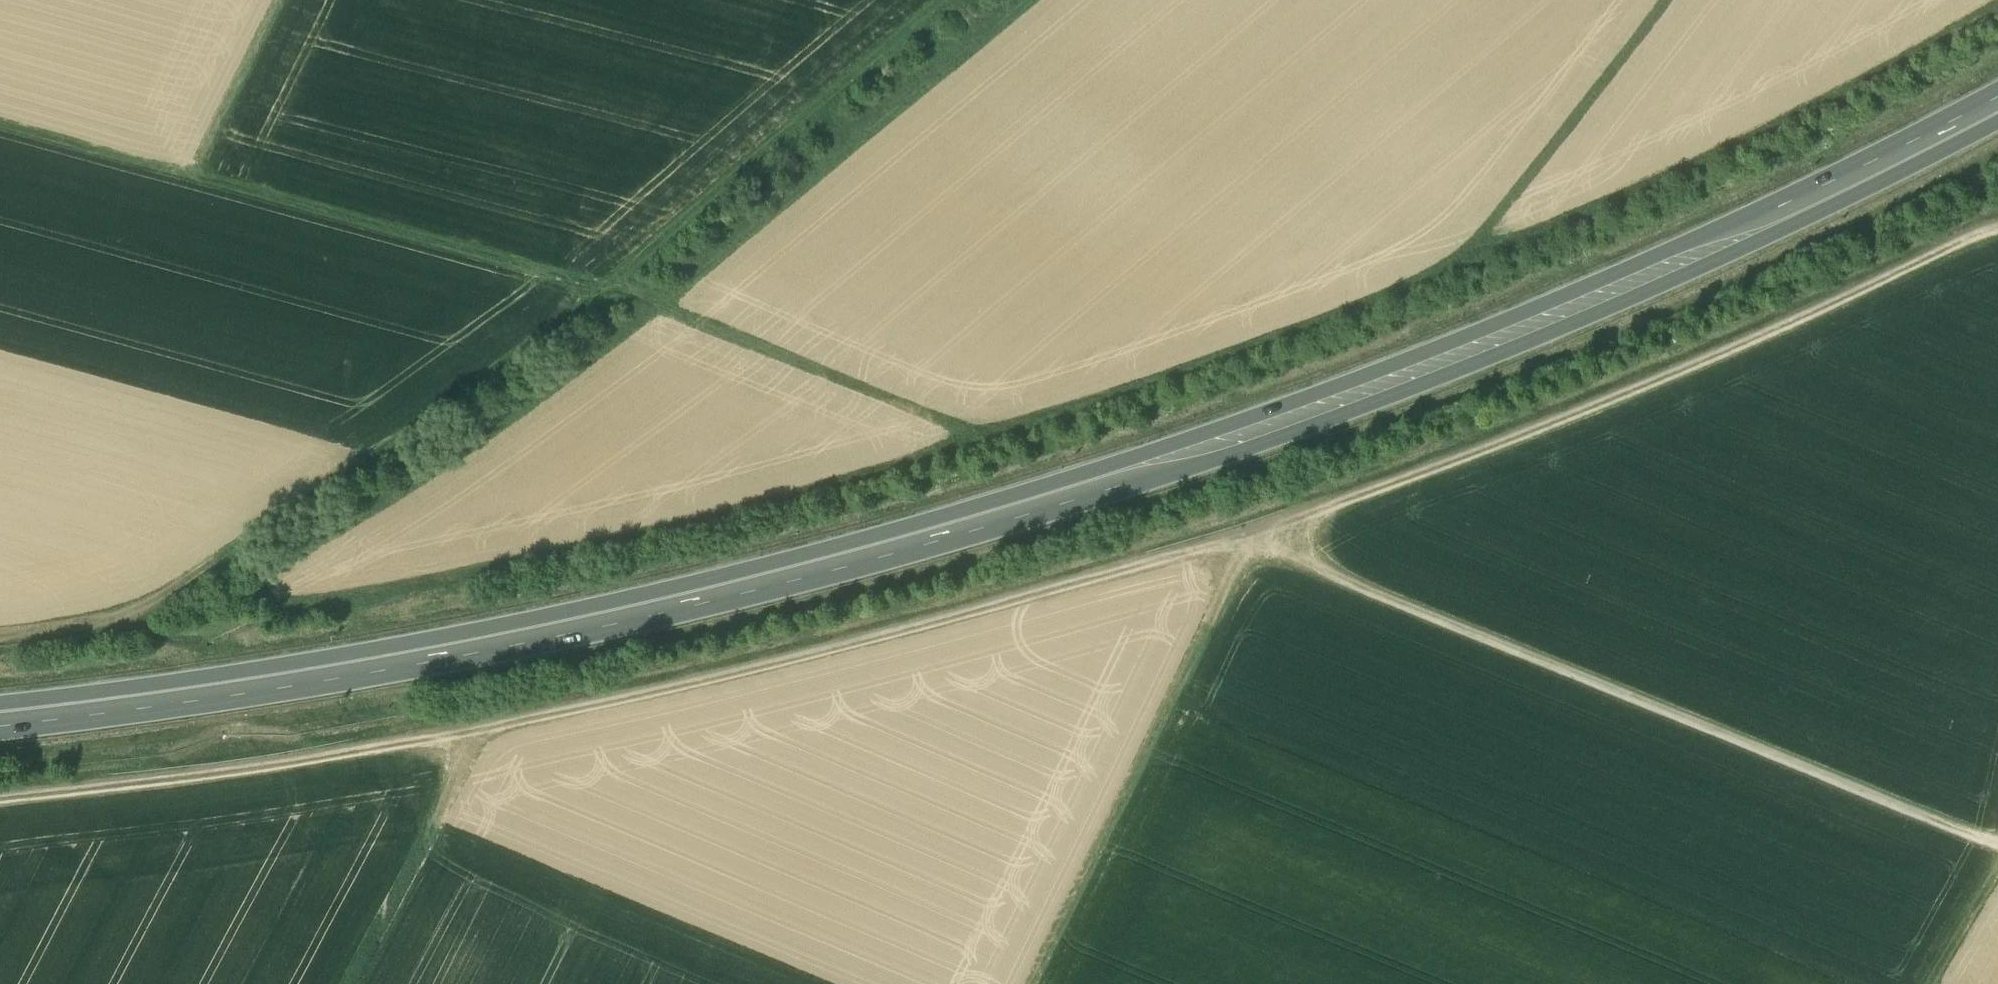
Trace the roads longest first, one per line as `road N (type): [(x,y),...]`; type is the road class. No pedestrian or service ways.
road 1 (trunk): [(0,718),(478,646),(740,587),(1018,511),(1294,418),(1594,301),(1997,105)]
road 2 (track): [(0,804),(214,779),(531,719),(878,636),(1379,486),(1755,341),(1997,233)]
road 3 (track): [(0,626),(131,611),(634,303),(984,0)]
road 4 (track): [(233,612),(564,391),(1041,0)]
road 5 (track): [(0,131),(647,306),(936,423)]
road 6 (track): [(1261,553),(1997,843)]
road 7 (track): [(1261,553),(1050,983)]
road 8 (track): [(463,732),(433,825),(348,983)]
road 9 (track): [(200,186),(297,0)]
road 10 (track): [(1684,0),(1575,142)]
road 11 (track): [(1997,873),(1943,983)]

